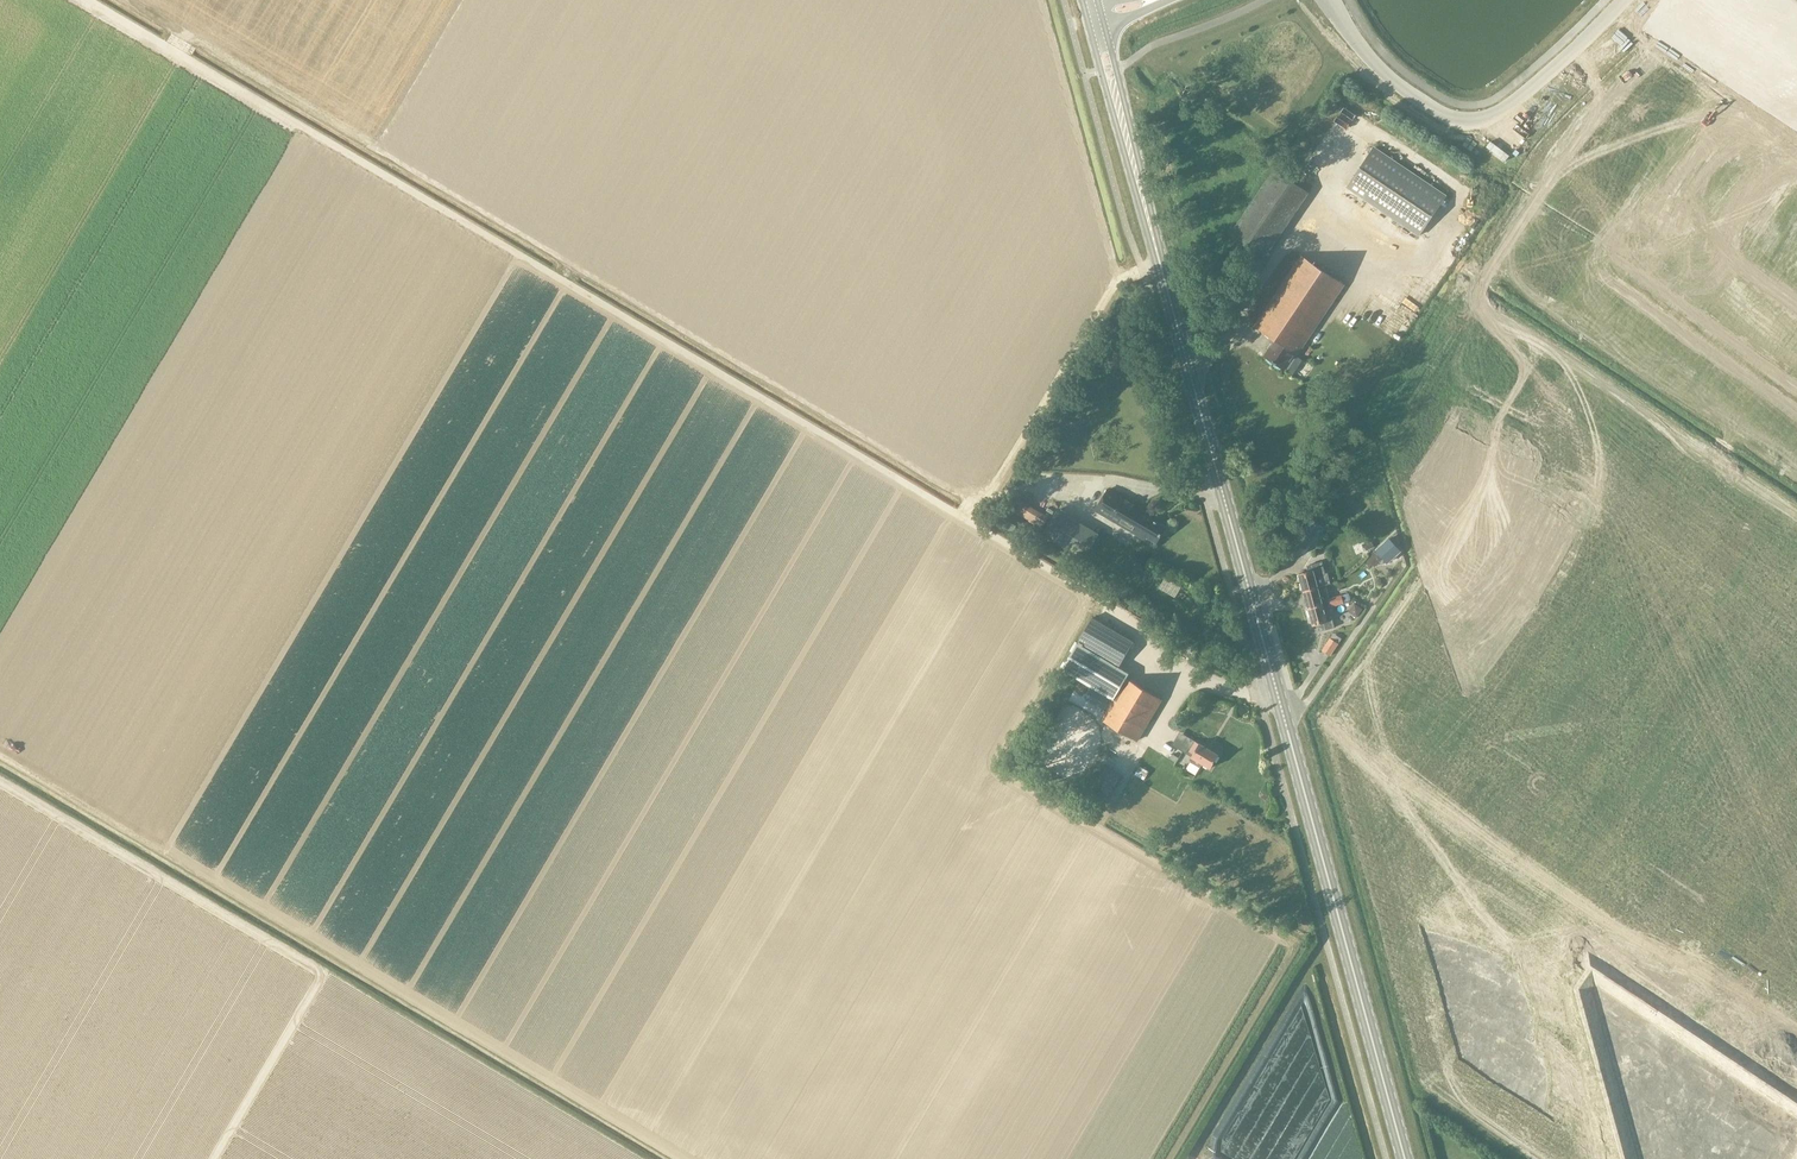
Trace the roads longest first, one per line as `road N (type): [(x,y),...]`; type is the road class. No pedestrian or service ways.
road 1 (secondary): [(1405,1158),(1156,250)]
road 2 (unclassified): [(1355,41),(1414,97),(1473,122),(1516,99),(1621,0)]
road 3 (secondary): [(1086,19),(1156,250)]
road 4 (secondary): [(1156,250),(1103,24)]

